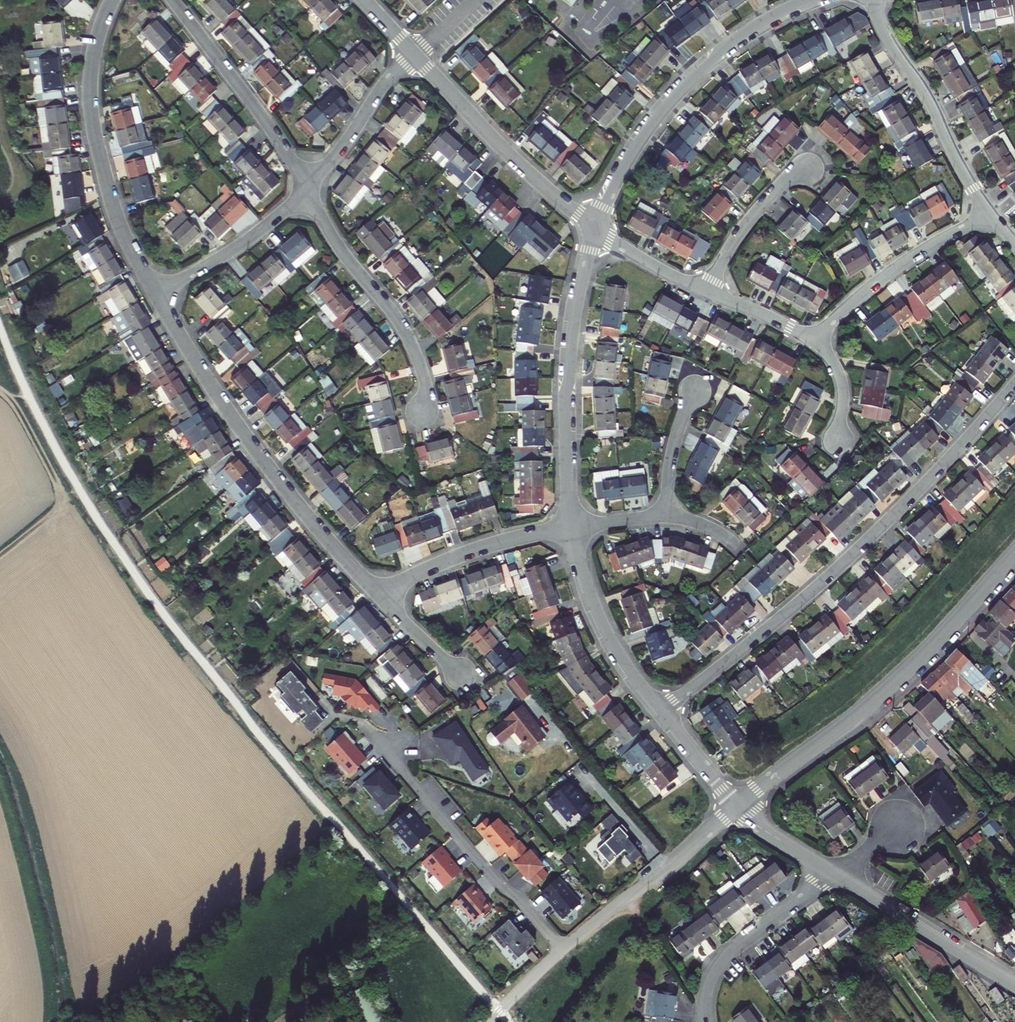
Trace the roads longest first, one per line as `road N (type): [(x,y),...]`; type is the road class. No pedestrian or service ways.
road 1 (residential): [(661,712),(851,555),(1014,384)]
road 2 (residential): [(737,807),(870,702),(1014,553)]
road 3 (residential): [(155,293),(265,461),(377,593)]
road 4 (residential): [(596,229),(622,170),(665,107),(747,33),(808,0)]
road 5 (residential): [(112,0),(94,59),(94,126),(116,213),(155,293)]
road 6 (residential): [(573,528),(565,401),(572,325),(596,229)]
road 7 (residential): [(366,726),(563,949)]
road 8 (residential): [(307,190),(407,336),(427,417)]
road 9 (residential): [(415,55),(515,161),(596,229)]
road 10 (residential): [(994,217),(883,30),(874,0)]
road 11 (residential): [(173,0),(266,121),(307,190)]
road 12 (residential): [(563,949),(737,807)]
road 13 (residential): [(812,342),(910,259),(994,217)]
road 14 (residential): [(1014,984),(835,874)]
road 15 (residential): [(377,593),(470,553),(573,528)]
road 16 (residential): [(661,712),(605,630),(573,528)]
road 17 (residential): [(835,874),(722,961),(709,990),(707,1021)]
road 18 (residential): [(155,293),(247,242),(307,190)]
road 19 (residential): [(307,190),(415,55)]
road 20 (residential): [(706,292),(756,211),(809,168)]
road 21 (track): [(0,392),(40,444),(63,505),(83,496)]
road 22 (residential): [(666,517),(671,457),(693,391)]
road 23 (residential): [(596,229),(706,292)]
road 24 (residential): [(737,807),(661,712)]

